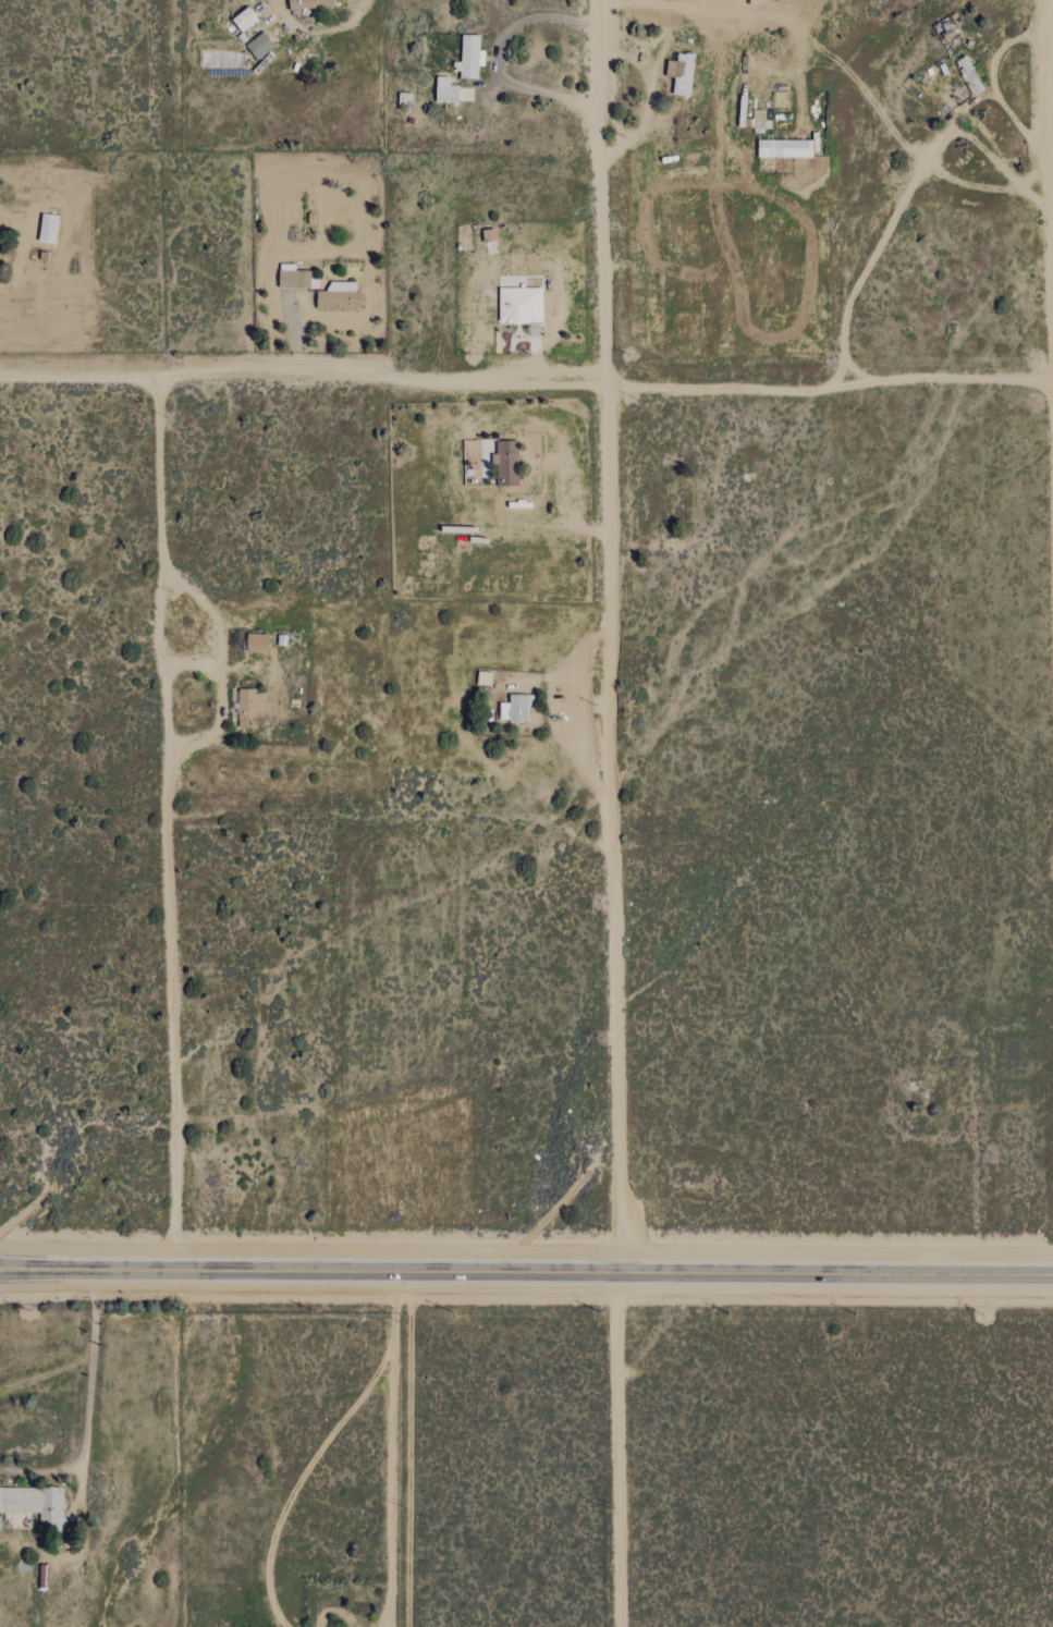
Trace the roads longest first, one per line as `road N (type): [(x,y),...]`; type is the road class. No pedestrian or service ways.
road 1 (residential): [(621,1274),(609,383),(593,0)]
road 2 (residential): [(0,377),(576,380),(804,395),(892,379),(1052,375)]
road 3 (secondary): [(0,1270),(1052,1276)]
road 4 (residential): [(184,1272),(156,378)]
road 5 (residential): [(621,1274),(620,1626)]
road 6 (track): [(994,95),(969,101),(943,130),(849,297),(841,330),(843,388)]
road 7 (track): [(163,572),(215,624),(220,669),(220,724),(197,748),(168,754)]
road 8 (track): [(593,28),(526,17),(503,38),(499,54),(512,85),(596,107)]
road 9 (residential): [(1052,226),(1048,0)]
road 10 (track): [(610,798),(556,729),(546,698),(610,622)]
road 11 (track): [(1052,151),(1025,135),(994,95),(991,75),(1000,47),(1049,23)]
road 12 (track): [(595,42),(645,74),(650,96),(640,130),(597,157)]
road 13 (track): [(593,1),(751,2)]

